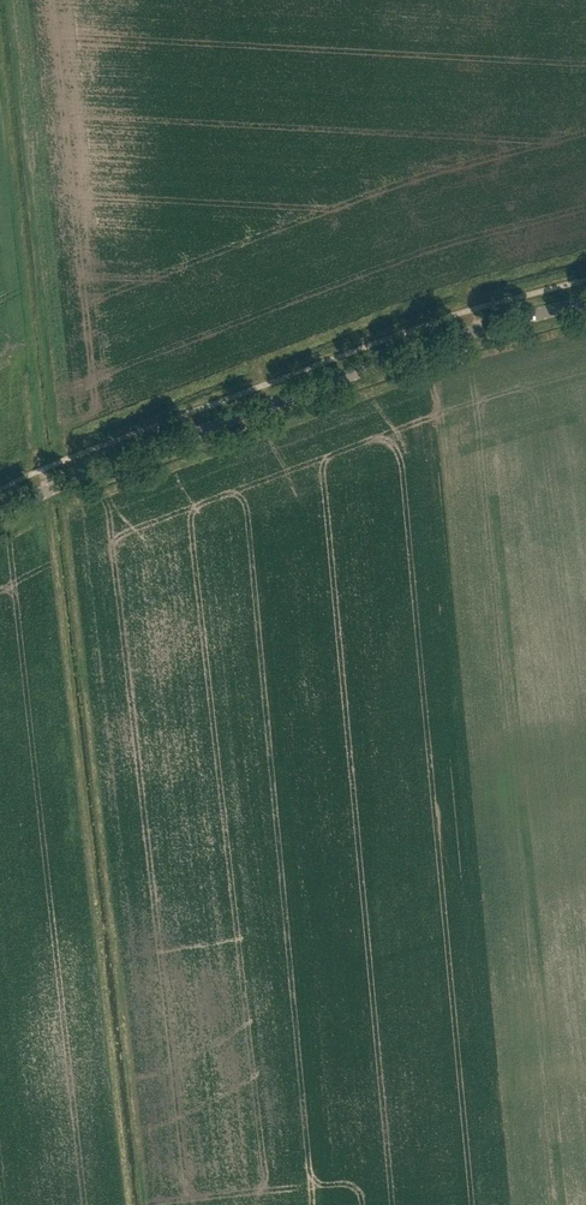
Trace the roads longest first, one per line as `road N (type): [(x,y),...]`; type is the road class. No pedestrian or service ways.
road 1 (tertiary): [(0,515),(87,473),(449,338),(585,300)]

